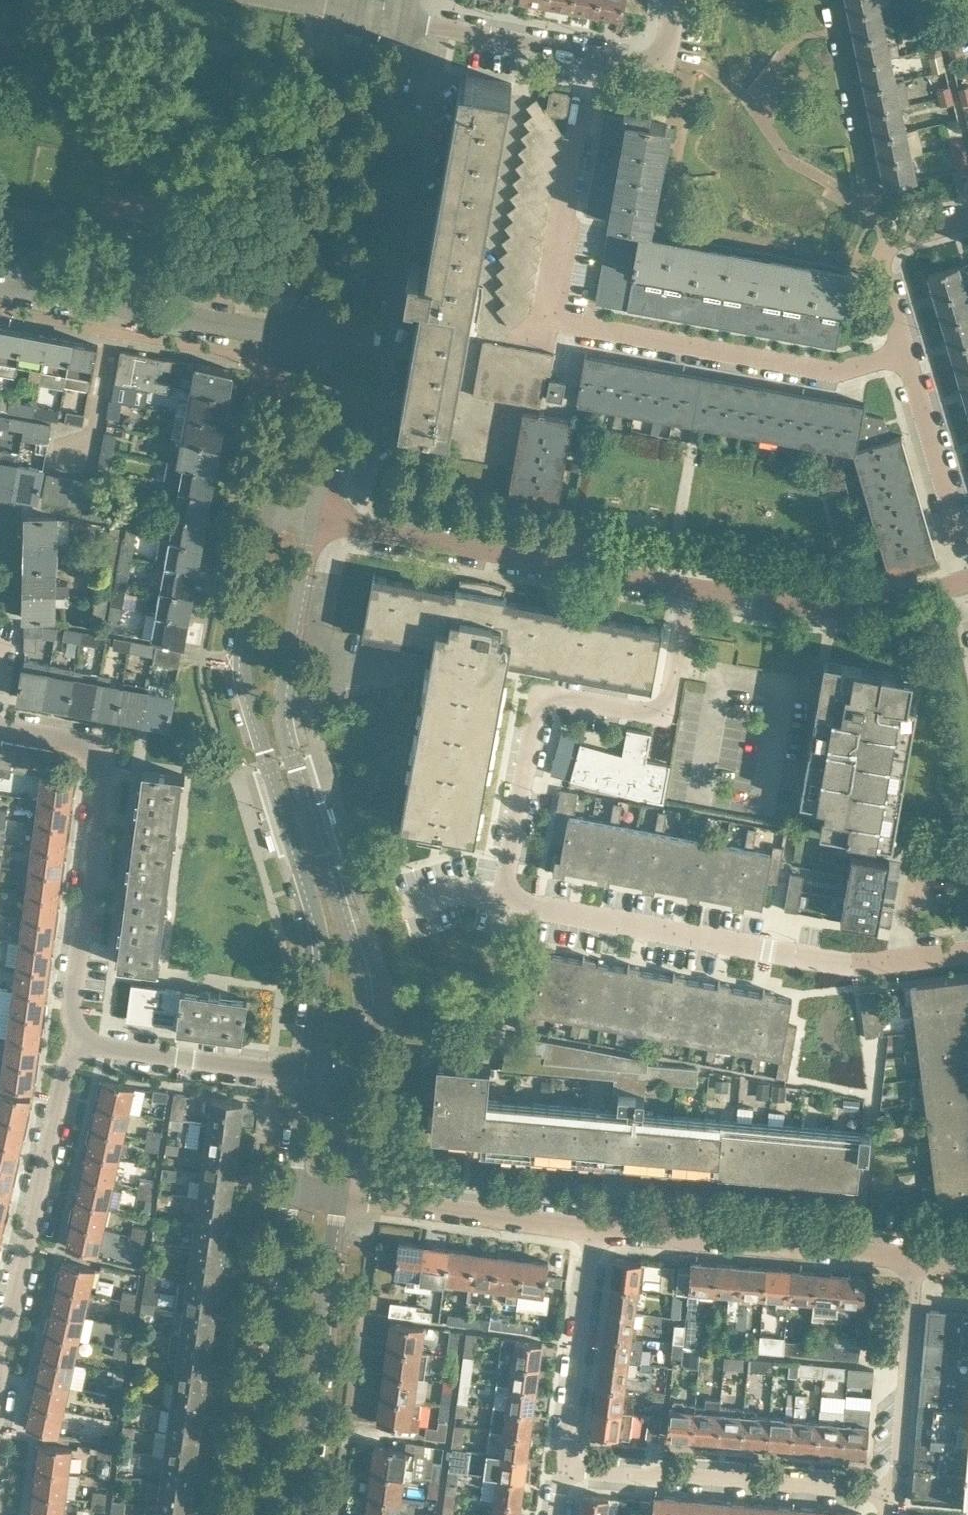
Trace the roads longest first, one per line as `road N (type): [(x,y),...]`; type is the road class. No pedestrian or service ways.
road 1 (residential): [(906,356),(838,370),(551,315),(590,48)]
road 2 (residential): [(268,507),(245,685),(323,929),(310,1078)]
road 3 (residential): [(352,1081),(359,979),(284,724),(313,518)]
road 4 (residential): [(361,527),(447,24)]
road 5 (residential): [(967,951),(841,965),(504,903)]
road 6 (unclassified): [(504,903),(546,698),(660,709),(686,588)]
road 7 (residential): [(81,1043),(74,1013),(100,755),(81,740),(0,725)]
road 8 (residential): [(346,351),(406,18)]
road 9 (residential): [(353,10),(301,342)]
road 10 (residential): [(578,1229),(908,1258)]
road 11 (residential): [(686,588),(361,527)]
road 12 (unclassified): [(884,1488),(555,1460)]
road 13 (unclassified): [(295,1191),(251,1514)]
road 14 (unclassified): [(295,1514),(336,1196)]
road 15 (residential): [(0,1339),(67,1066),(81,1043)]
road 16 (residential): [(301,342),(0,285)]
road 17 (residential): [(967,581),(837,609),(686,588)]
road 18 (residential): [(336,1196),(578,1229)]
road 19 (unclassified): [(555,1460),(578,1229)]
road 20 (unclassified): [(310,1078),(81,1043)]
road 21 (unclassified): [(884,1488),(908,1258)]
road 22 (residential): [(967,558),(906,356)]
road 23 (residential): [(906,356),(882,248),(889,239),(967,218)]
road 24 (residential): [(834,0),(872,185)]
road 25 (residential): [(313,518),(346,351)]
road 26 (residential): [(301,342),(268,507)]
road 27 (residential): [(590,48),(447,24)]

